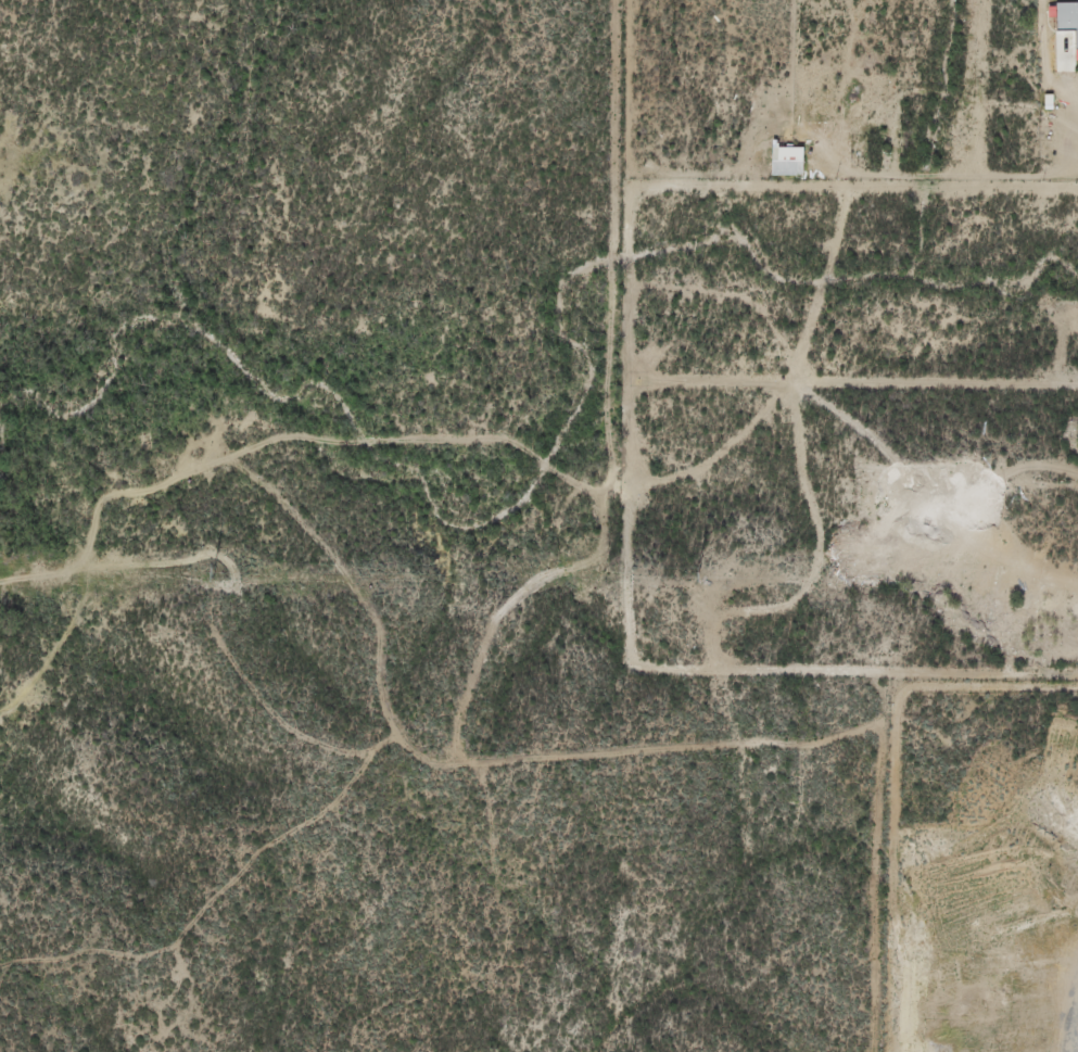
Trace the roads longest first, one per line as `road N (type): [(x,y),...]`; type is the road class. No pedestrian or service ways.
road 1 (track): [(893,1051),(941,981),(981,949),(1010,895),(1010,832),(994,794),(968,761),(914,732),(873,727),(813,750),(437,769),(402,742),(391,722),(384,630),(356,580),(239,460),(126,490),(86,477)]
road 2 (track): [(239,460),(300,438),(372,446),(499,438),(587,486),(696,471),(736,444),(778,403),(819,324),(850,214),(850,166),(816,134),(799,72),(805,0)]
road 3 (track): [(0,970),(31,959),(107,960),(169,943),(402,742)]
road 4 (track): [(1077,594),(982,505),(913,479),(791,377)]

